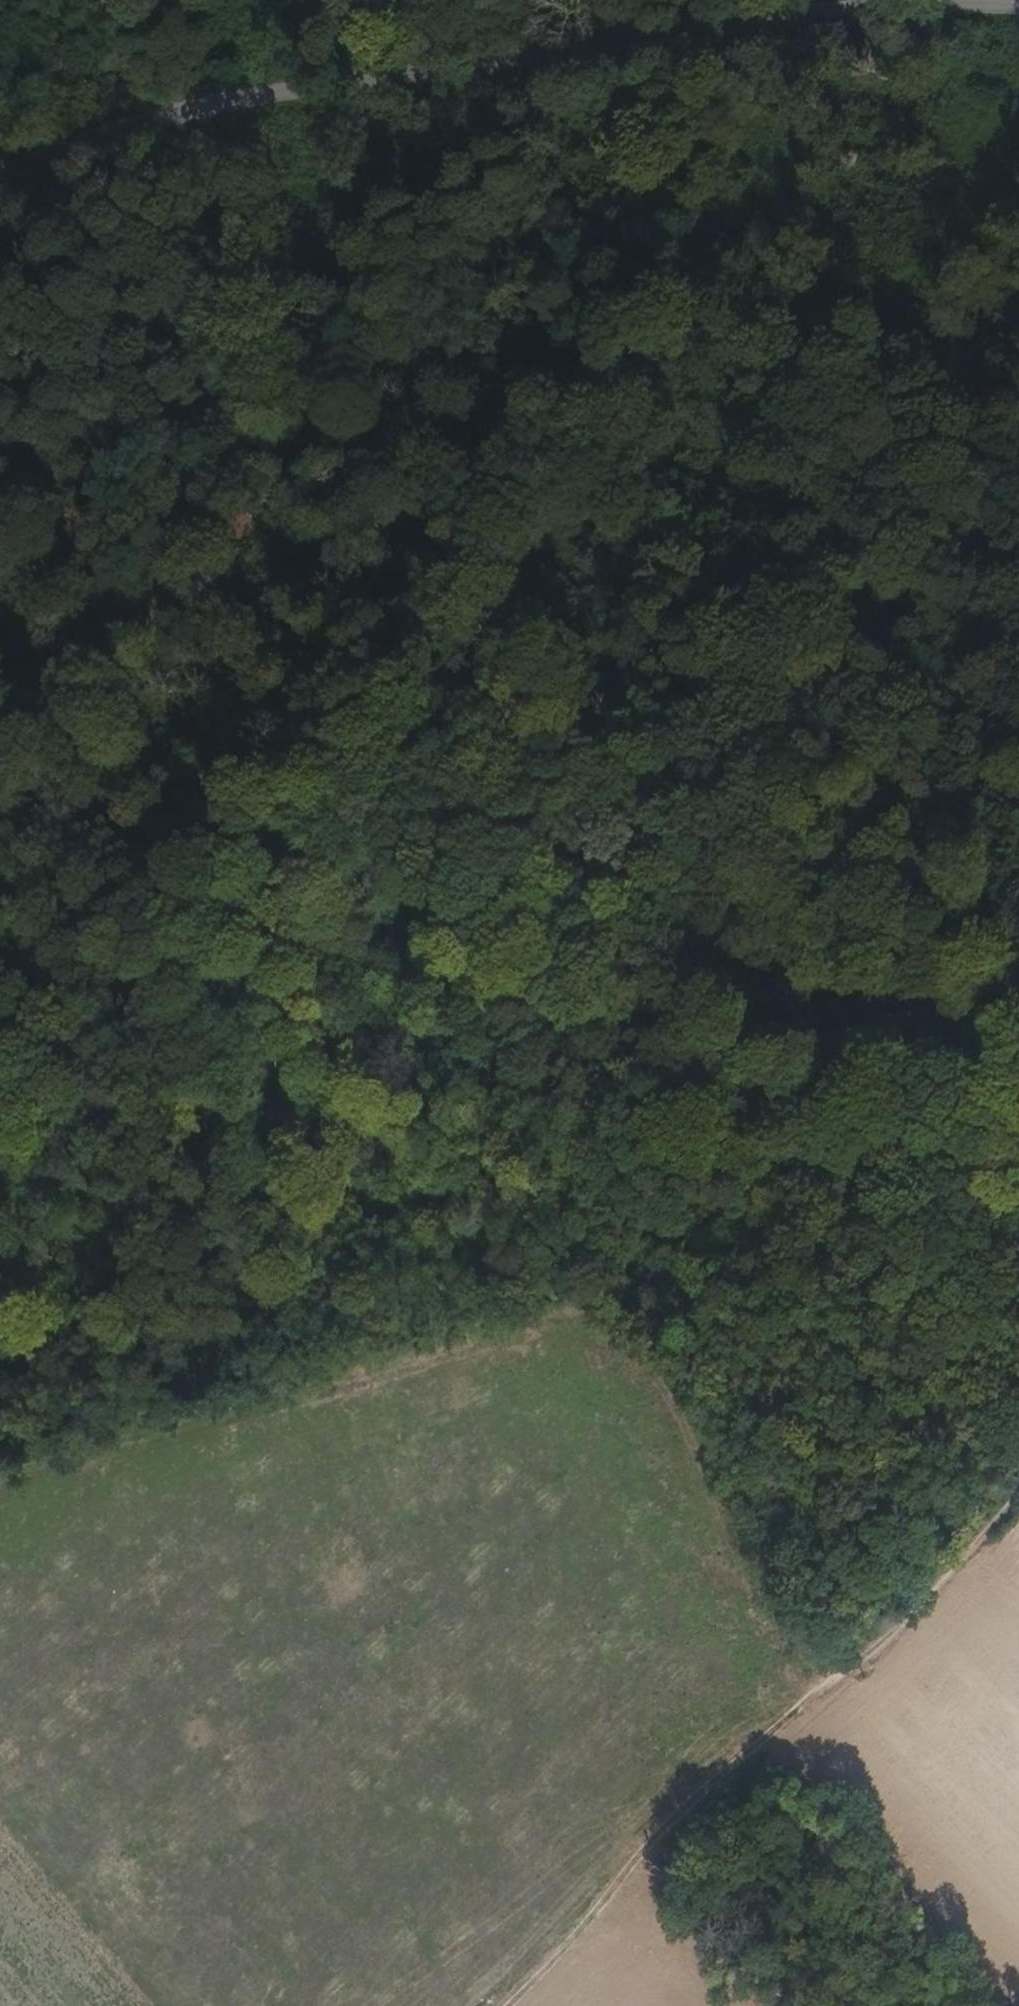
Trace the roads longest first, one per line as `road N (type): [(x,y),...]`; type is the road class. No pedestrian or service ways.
road 1 (unclassified): [(0,188),(238,99),(578,38),(967,0)]
road 2 (track): [(497,2005),(1018,1489)]

